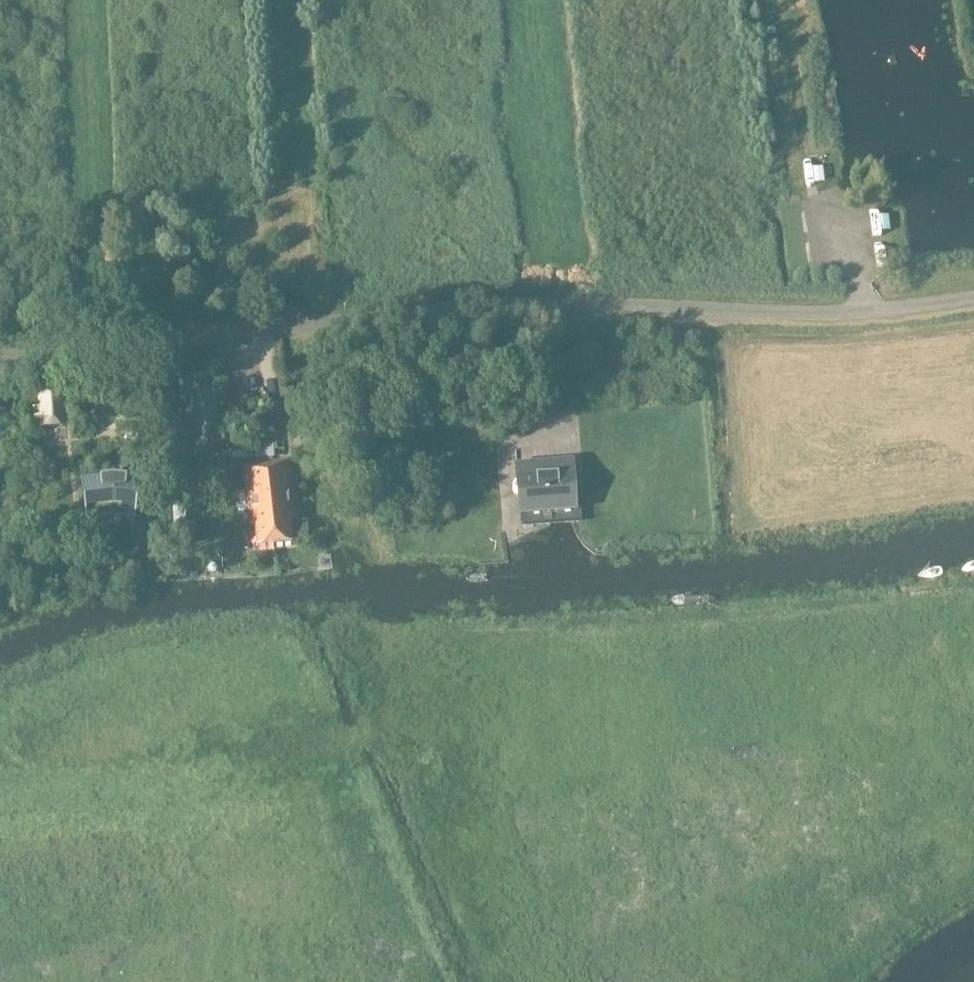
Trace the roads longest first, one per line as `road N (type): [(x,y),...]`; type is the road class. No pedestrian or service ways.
road 1 (tertiary): [(973,297),(824,313),(520,306),(0,357)]

